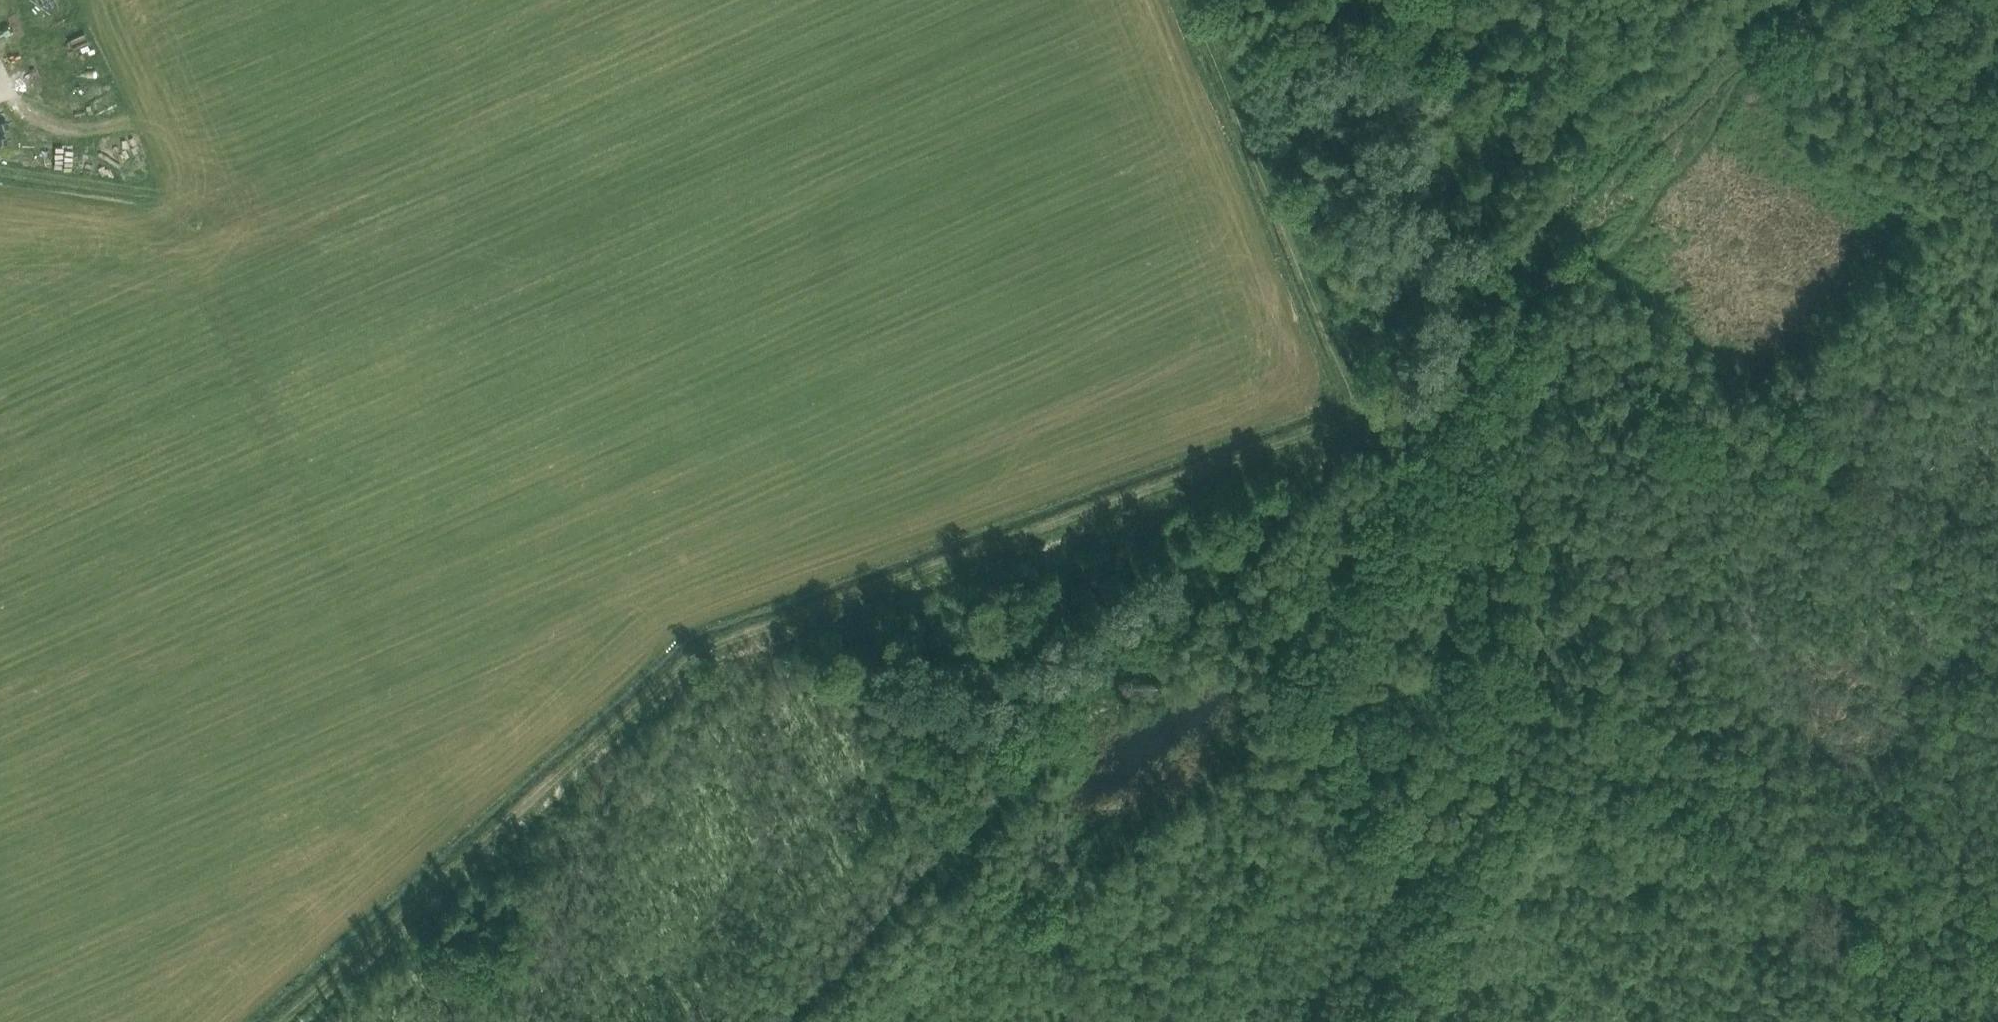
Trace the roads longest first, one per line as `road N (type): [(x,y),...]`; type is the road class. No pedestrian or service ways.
road 1 (track): [(187,201),(0,171)]

